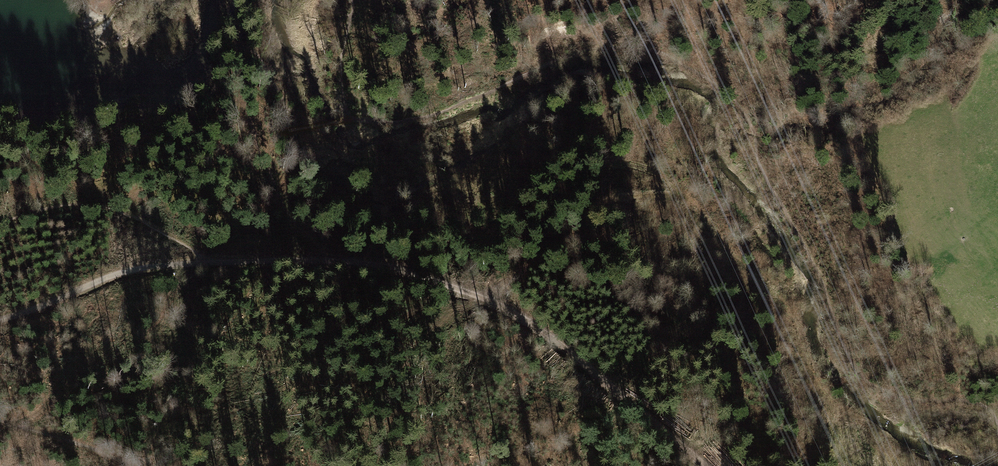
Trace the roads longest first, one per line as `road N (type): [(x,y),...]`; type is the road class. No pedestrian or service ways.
road 1 (track): [(478,298),(571,237),(606,201),(676,197),(783,309),(811,375)]
road 2 (track): [(706,465),(515,314),(406,271),(333,262)]
road 3 (track): [(333,262),(137,268),(0,320)]
road 4 (track): [(0,422),(130,465)]

